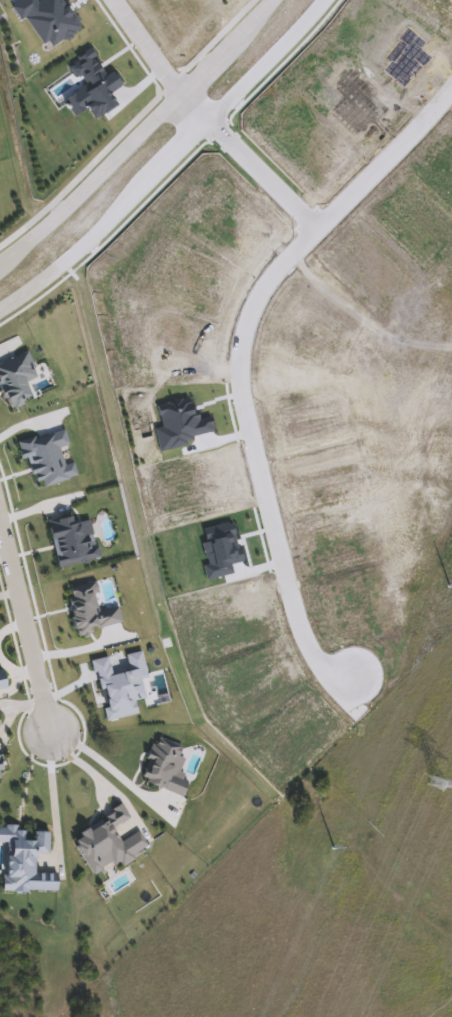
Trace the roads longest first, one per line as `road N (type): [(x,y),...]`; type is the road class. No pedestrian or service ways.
road 1 (residential): [(315,226),(261,281),(240,344),(236,389),(306,648),(335,678)]
road 2 (residential): [(270,0),(98,173),(0,257)]
road 3 (residential): [(206,121),(315,226),(405,139),(451,80)]
road 4 (residential): [(0,307),(57,265),(206,121),(183,90)]
road 5 (residential): [(0,511),(52,728)]
road 6 (residential): [(325,0),(206,121)]

